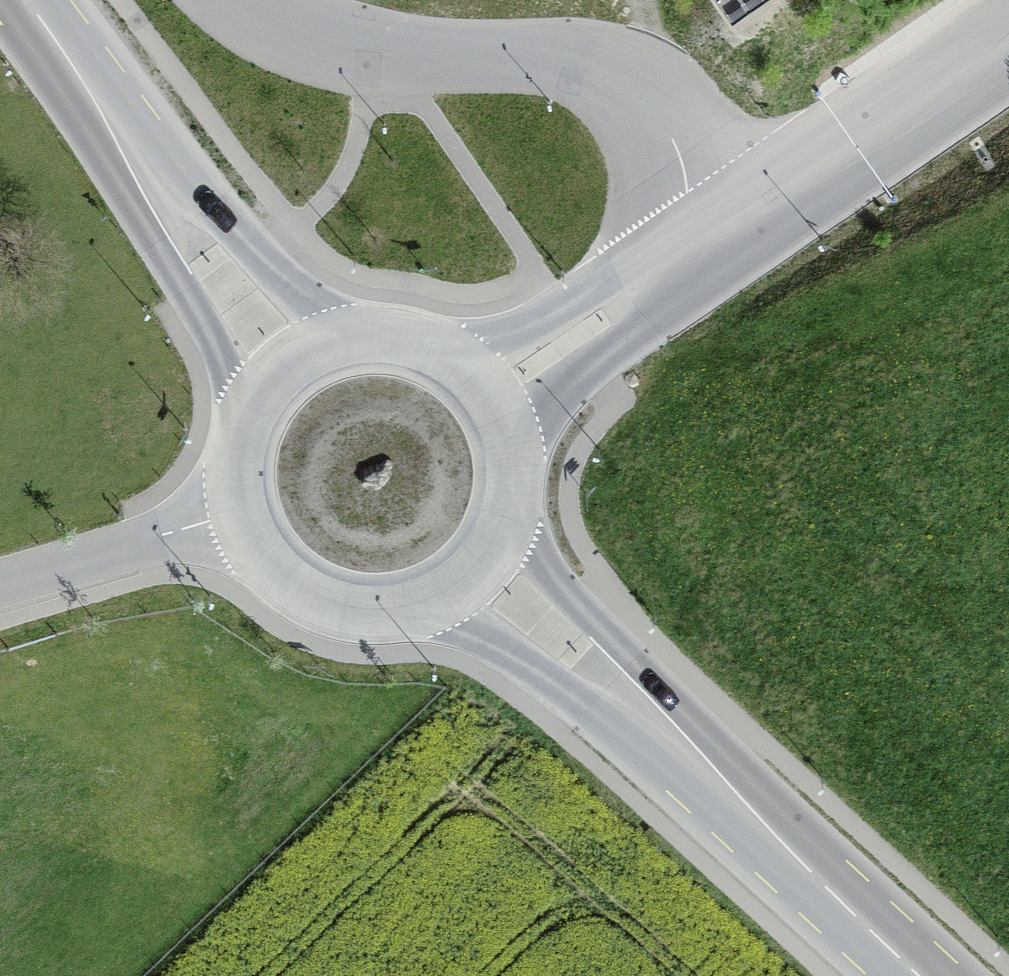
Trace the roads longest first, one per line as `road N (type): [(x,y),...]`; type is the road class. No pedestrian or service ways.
road 1 (unclassified): [(701,239),(672,140),(624,80),(537,57),(366,45),(310,31),(244,0)]
road 2 (primary): [(810,873),(530,551),(509,514)]
road 3 (primary): [(429,601),(526,658),(810,873)]
road 4 (primary): [(39,14),(196,307),(246,423)]
road 5 (primary): [(350,336),(222,219),(39,14)]
road 6 (unclassified): [(1008,31),(701,239)]
road 7 (unclassified): [(0,585),(245,519)]
road 8 (unclassified): [(515,454),(563,391),(619,339),(662,266)]
road 9 (unclassified): [(662,266),(562,308),(492,351),(457,358)]
road 10 (primary): [(245,519),(267,558),(300,588),(341,606),(386,611),(429,601)]
road 11 (primary): [(920,975),(810,873)]
road 12 (primary): [(350,336),(306,352),(270,382),(246,423)]
road 13 (primary): [(429,601),(492,550),(509,514)]

